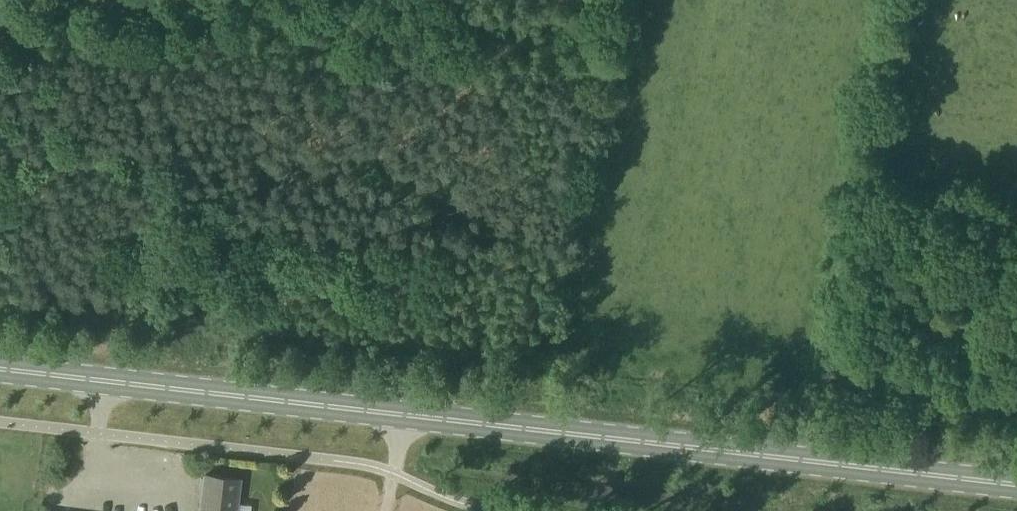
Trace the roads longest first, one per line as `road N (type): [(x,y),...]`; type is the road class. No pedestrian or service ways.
road 1 (primary): [(1016,487),(0,371)]

